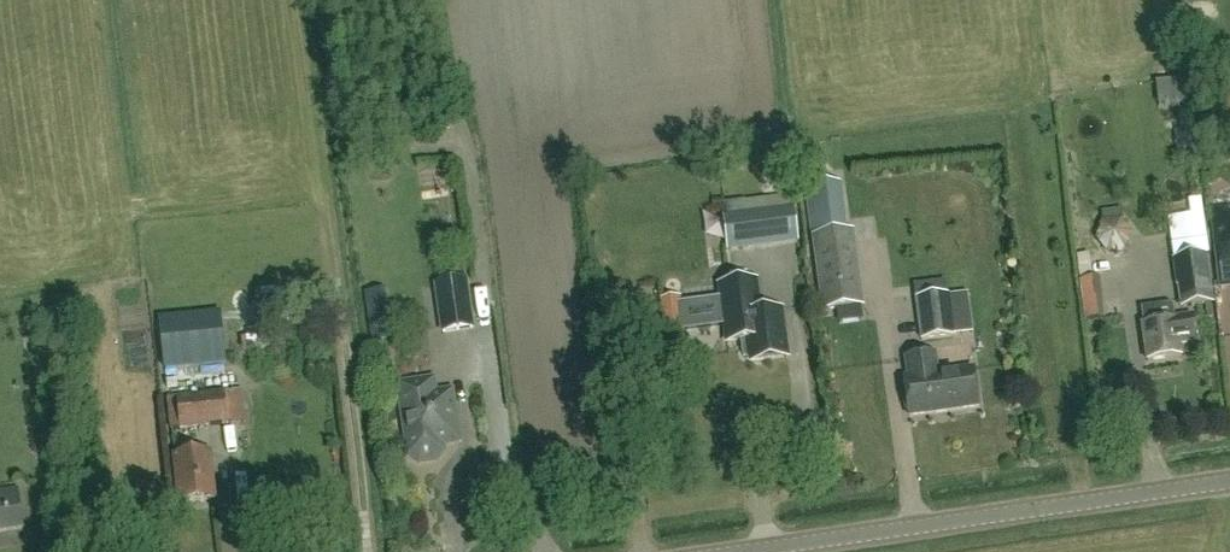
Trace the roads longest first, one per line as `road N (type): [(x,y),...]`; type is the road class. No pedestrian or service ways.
road 1 (tertiary): [(739,551),(1229,482)]

